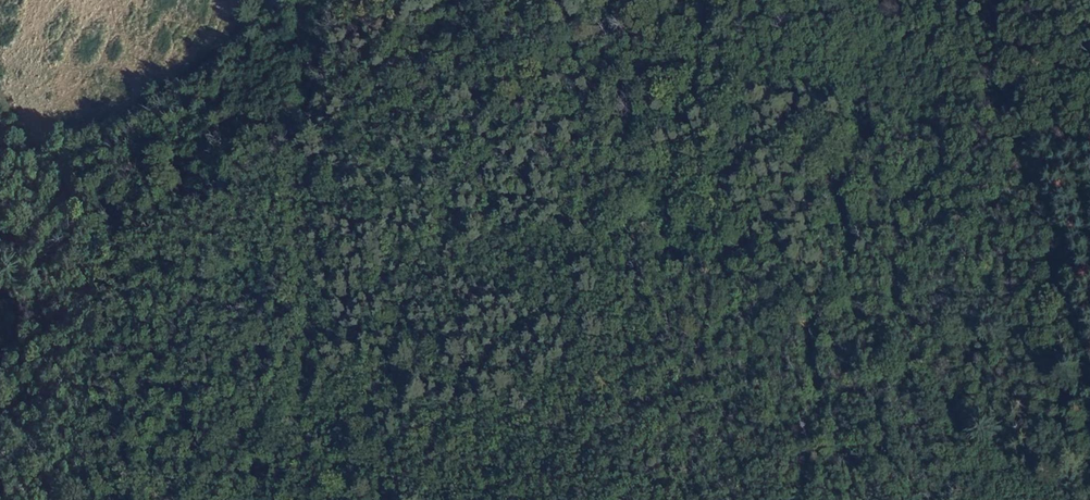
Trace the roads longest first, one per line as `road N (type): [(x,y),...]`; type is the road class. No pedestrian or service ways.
road 1 (track): [(514,0),(548,61),(634,123),(702,204),(867,302),(1038,469),(1082,499)]
road 2 (track): [(260,499),(278,471),(312,366),(301,185),(328,0)]
road 3 (track): [(622,0),(674,46),(723,66),(942,130),(1009,137),(1089,131)]
road 4 (residential): [(0,176),(162,98),(275,0)]

